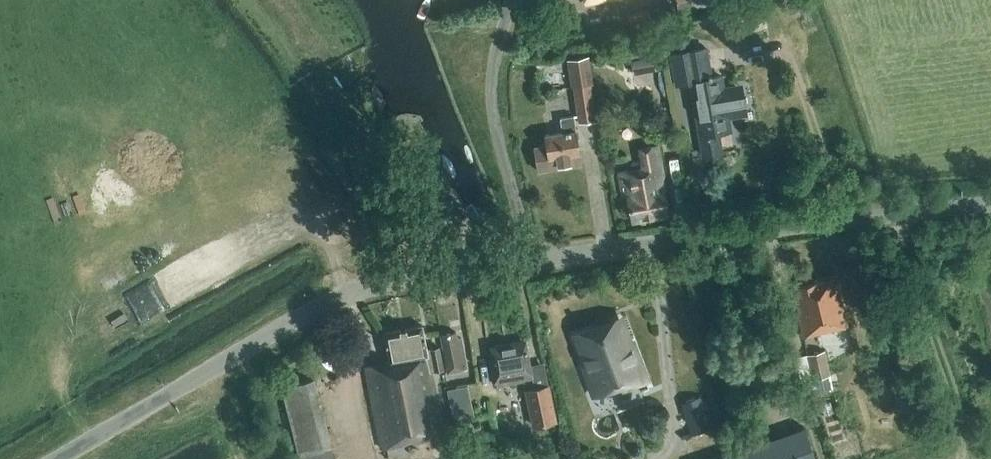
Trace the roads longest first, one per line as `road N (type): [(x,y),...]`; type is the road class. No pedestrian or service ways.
road 1 (unclassified): [(54,458),(312,309),(402,277),(526,258)]
road 2 (unclassified): [(526,258),(990,202)]
road 3 (unclassified): [(526,258),(493,91),(510,0)]

